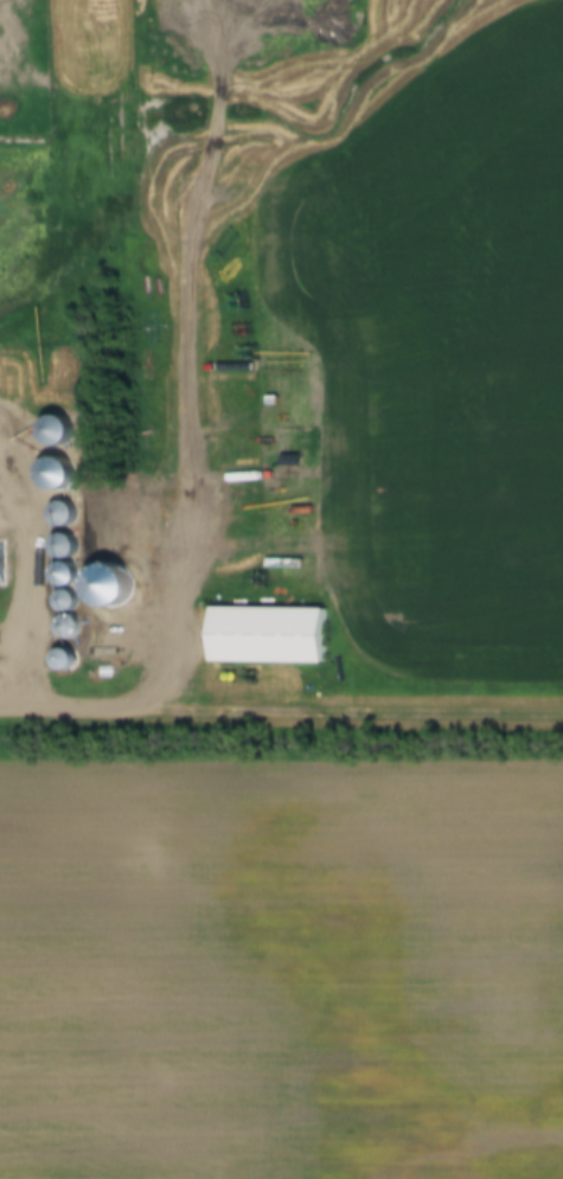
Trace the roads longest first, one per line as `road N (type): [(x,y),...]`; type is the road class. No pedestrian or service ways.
road 1 (track): [(562,710),(7,705)]

